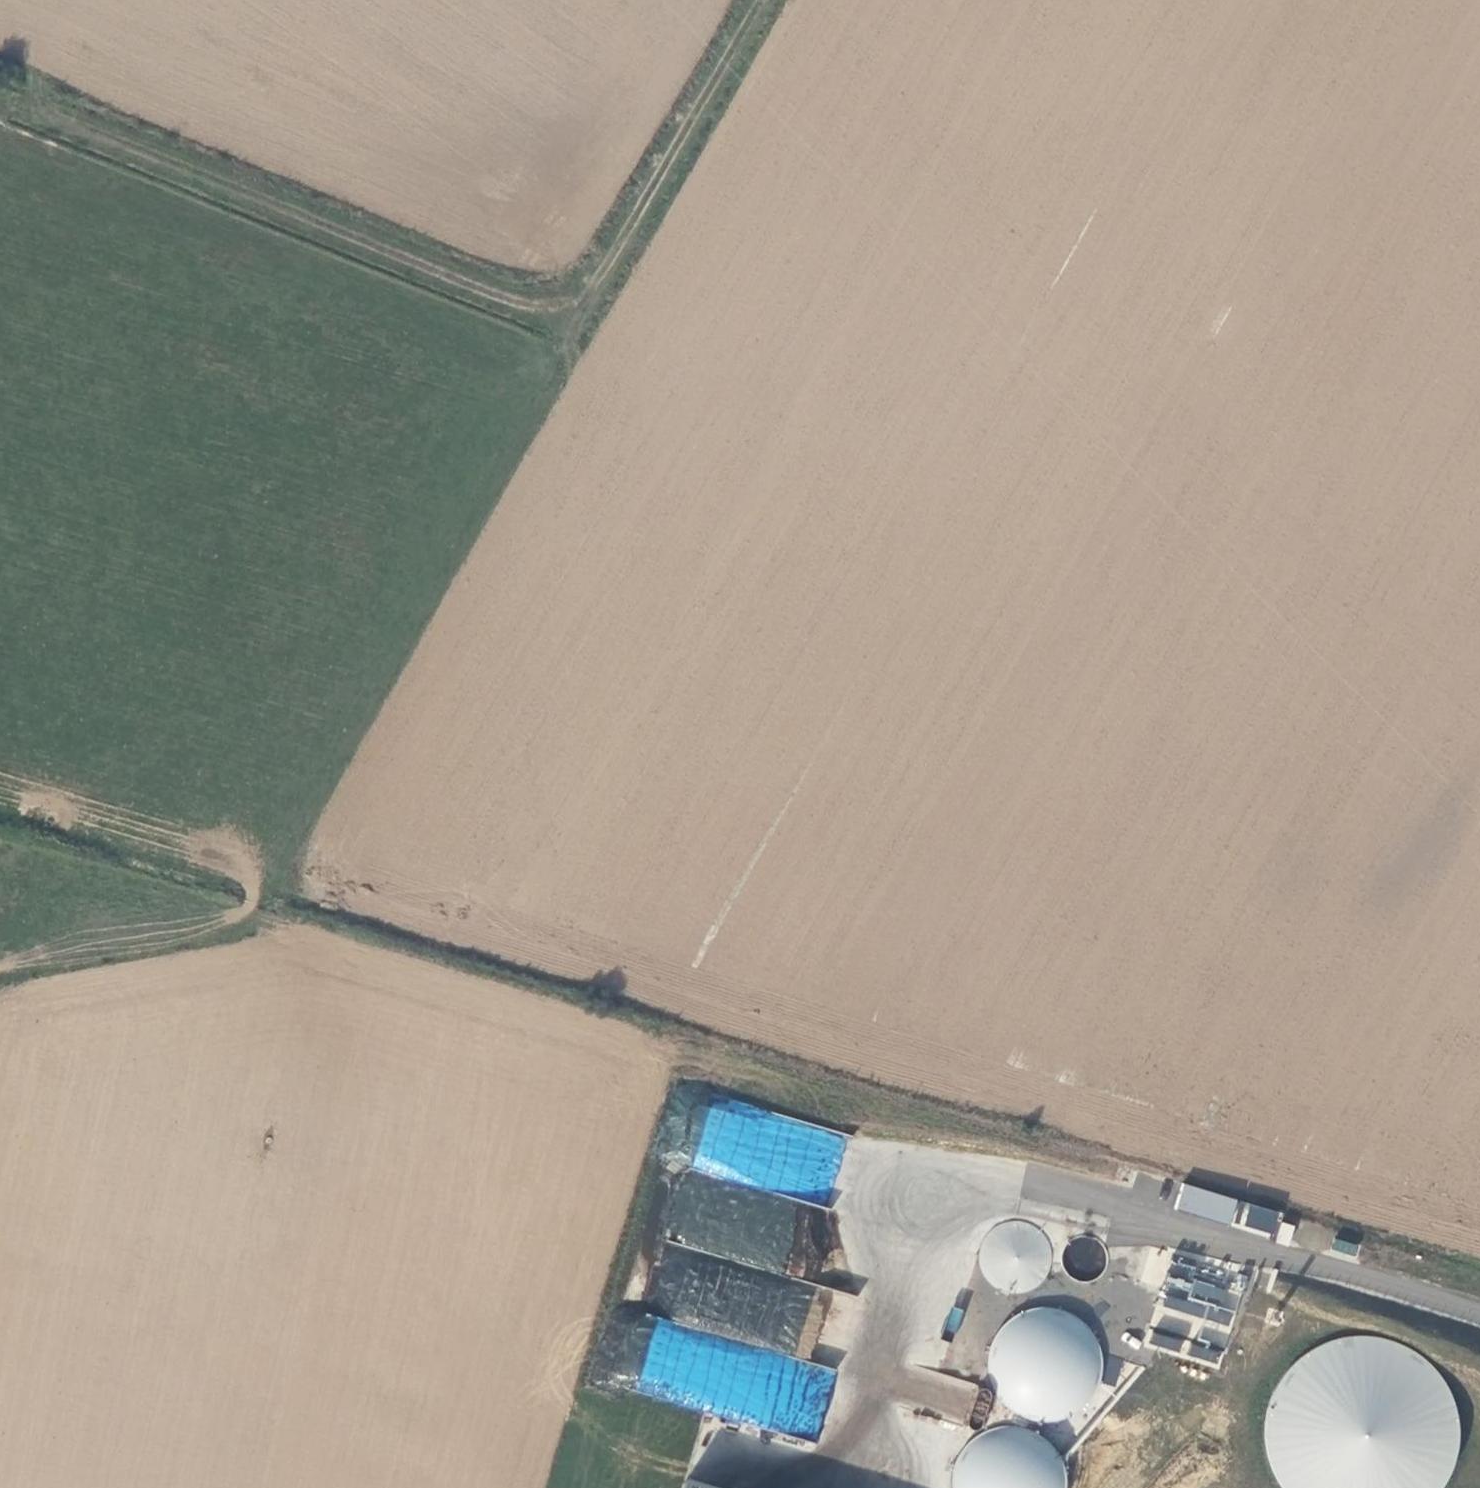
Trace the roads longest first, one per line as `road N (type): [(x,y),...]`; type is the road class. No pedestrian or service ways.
road 1 (track): [(763,0),(572,312),(0,85)]

